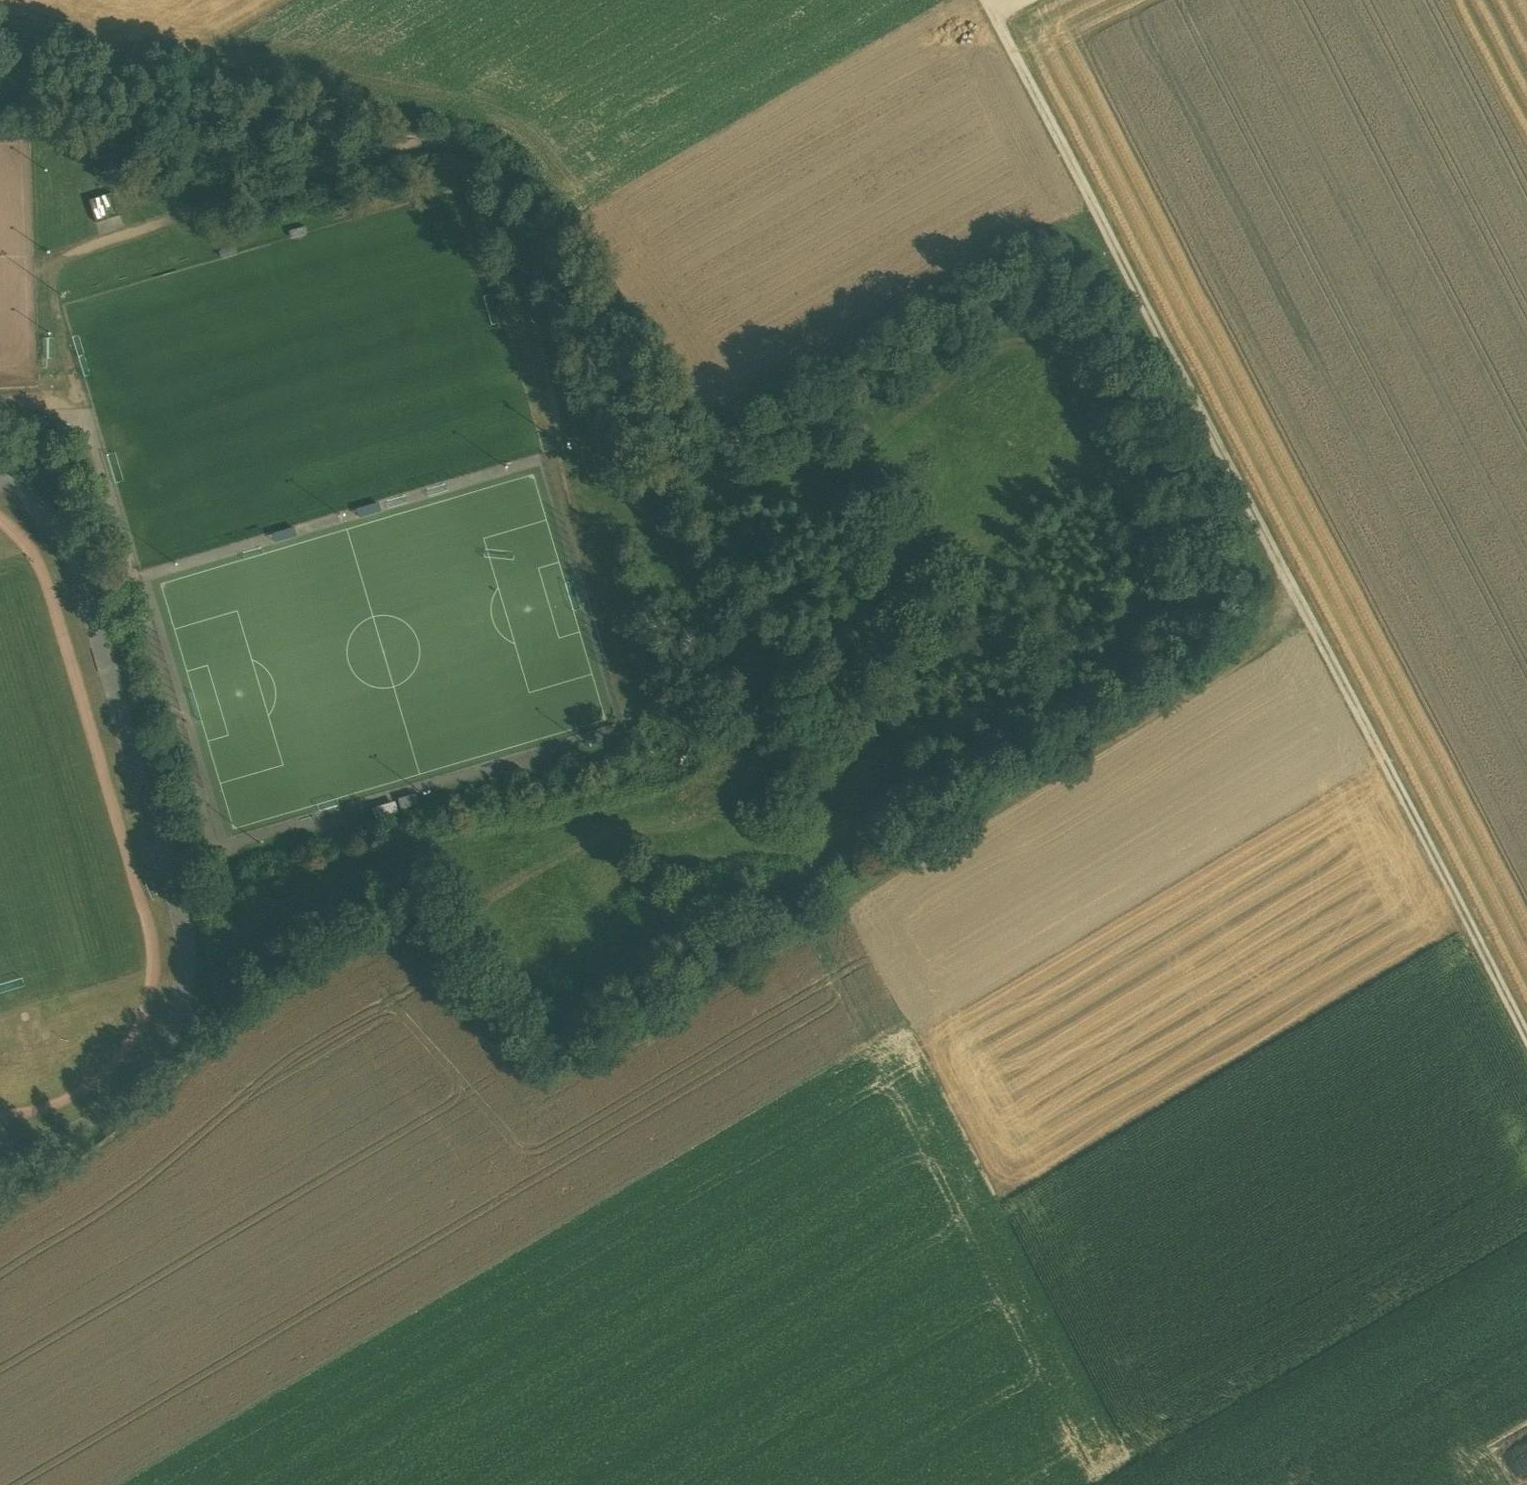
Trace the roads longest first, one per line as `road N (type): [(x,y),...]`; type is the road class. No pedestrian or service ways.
road 1 (track): [(989,0),(1526,1036)]
road 2 (track): [(834,904),(1312,621)]

